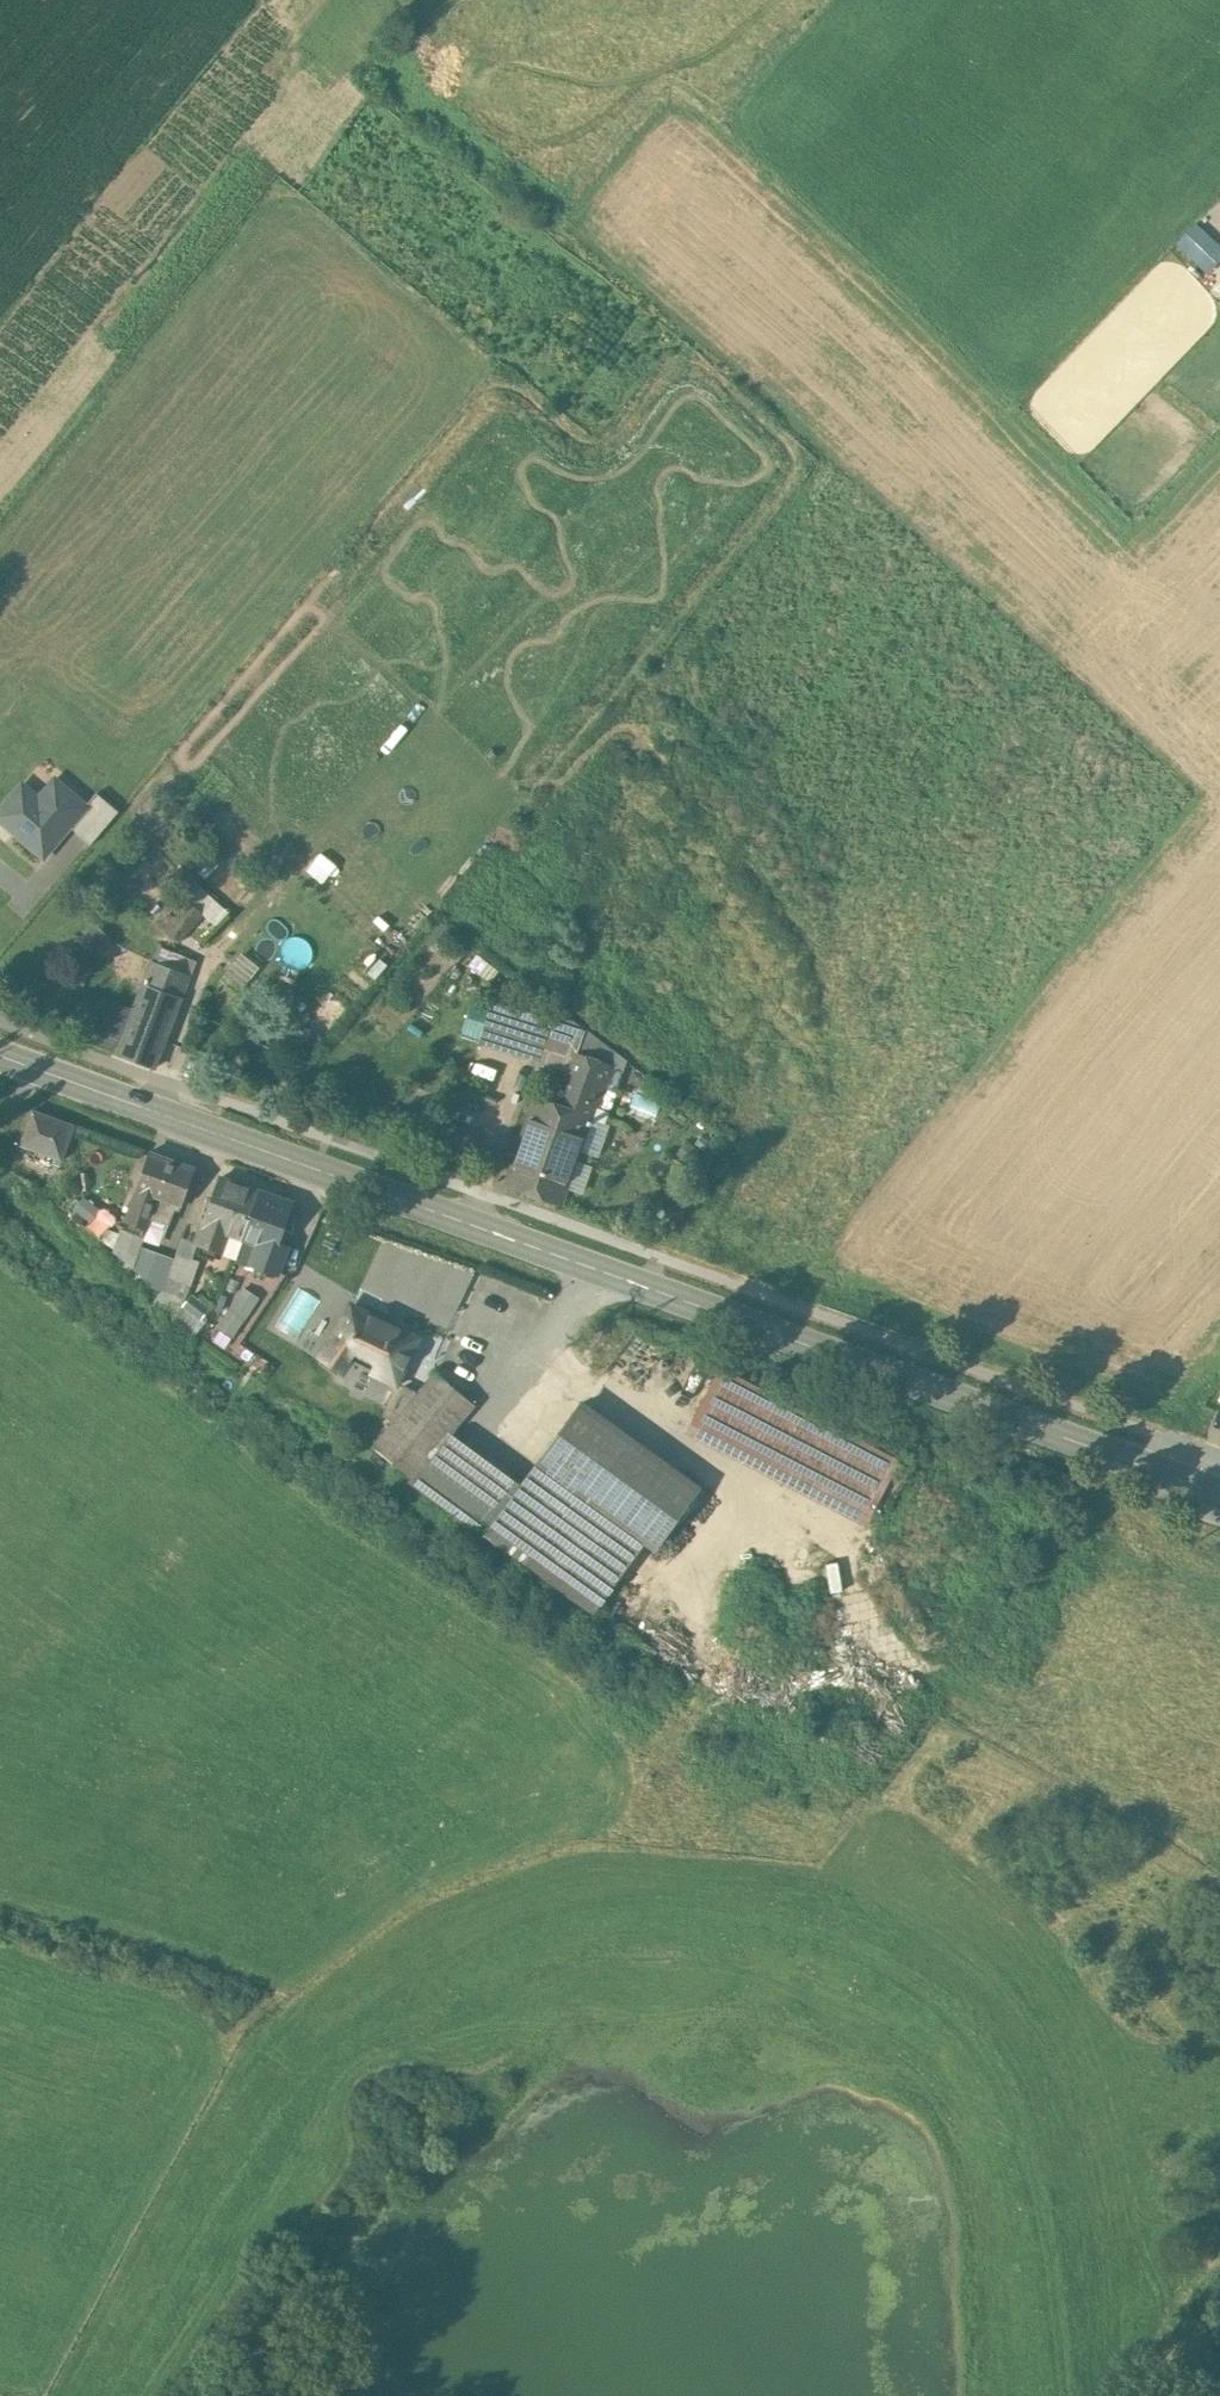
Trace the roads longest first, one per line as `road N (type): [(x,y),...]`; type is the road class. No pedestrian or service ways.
road 1 (primary): [(1219,1497),(0,1053)]

